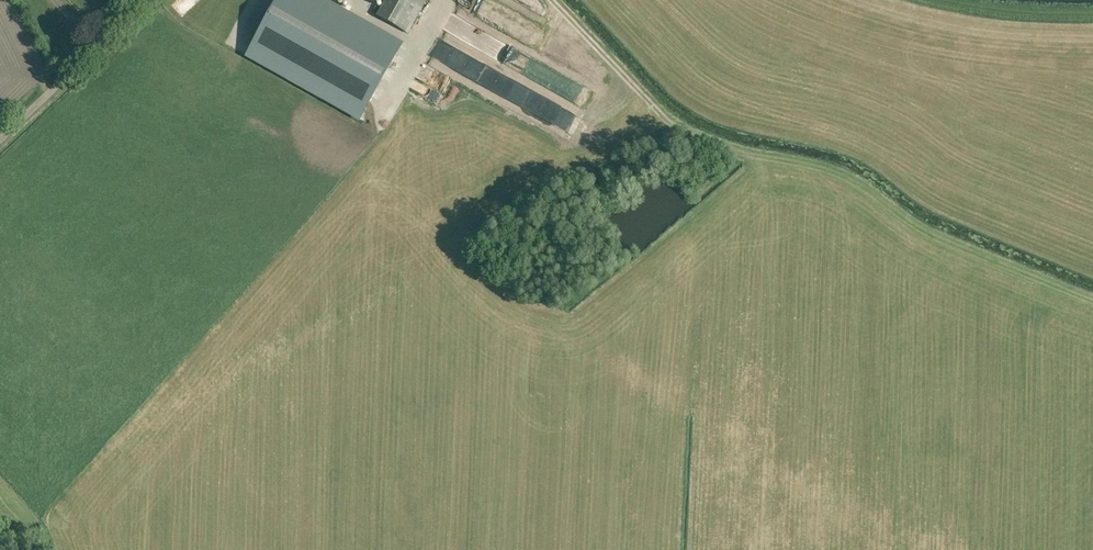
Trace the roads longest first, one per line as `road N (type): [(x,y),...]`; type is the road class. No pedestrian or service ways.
road 1 (track): [(1092,302),(930,235),(850,179),(692,136),(650,105),(552,0)]
road 2 (unclassified): [(0,139),(148,0)]

